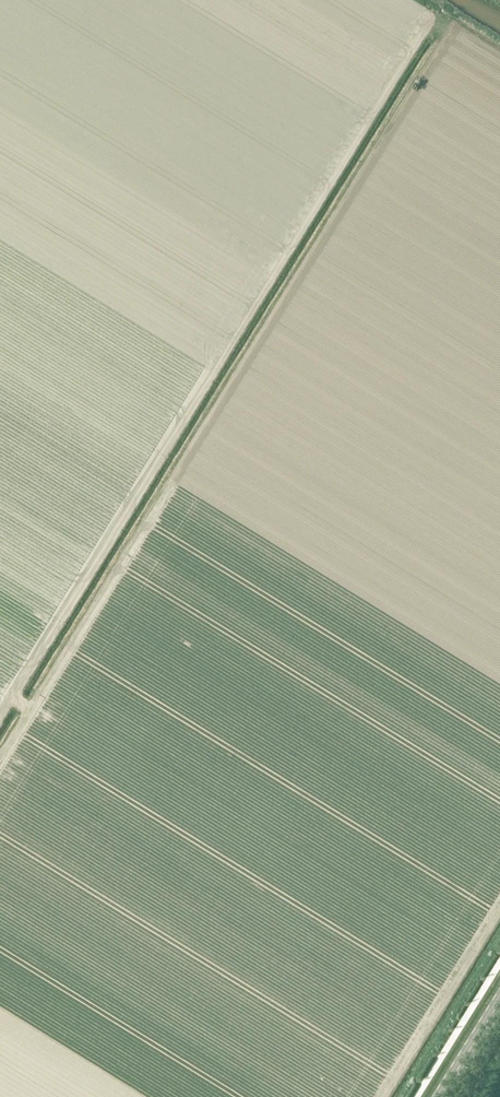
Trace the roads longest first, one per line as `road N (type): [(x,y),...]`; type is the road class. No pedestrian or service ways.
road 1 (track): [(384,1096),(499,913)]

